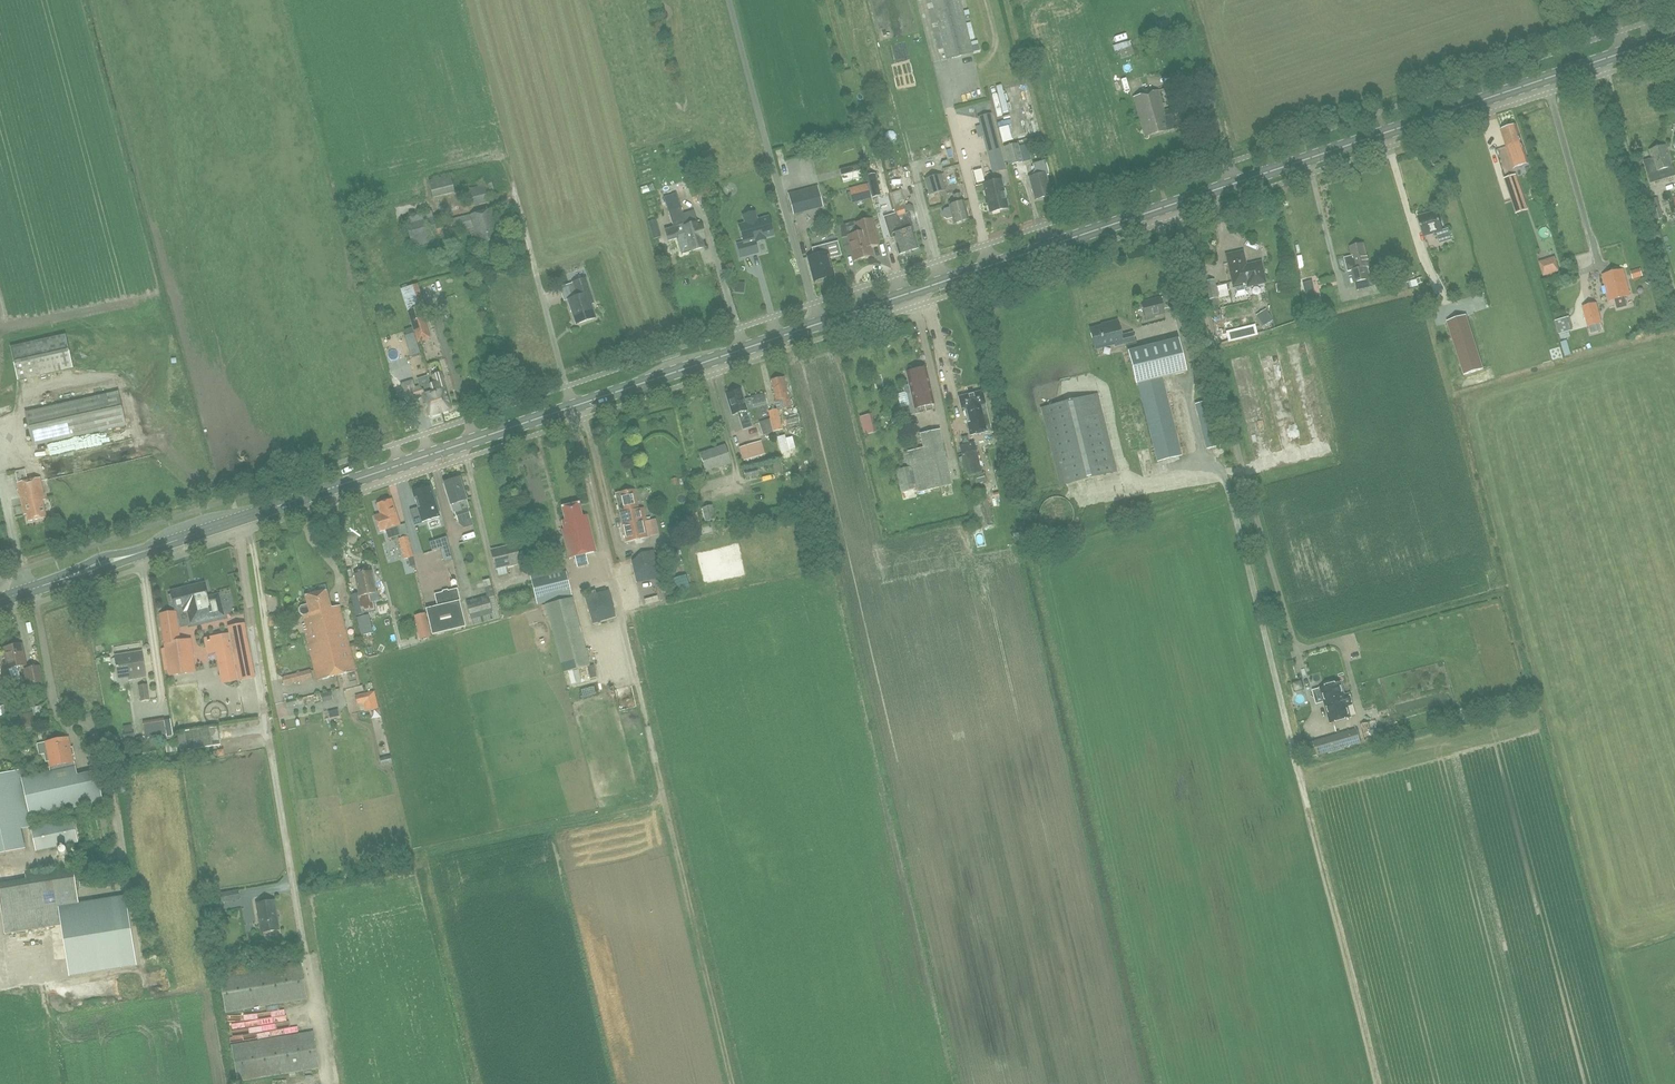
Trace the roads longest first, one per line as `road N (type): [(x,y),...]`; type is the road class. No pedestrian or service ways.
road 1 (primary): [(819,324),(1674,36)]
road 2 (primary): [(0,599),(819,324)]
road 3 (unclassified): [(819,324),(729,0)]

